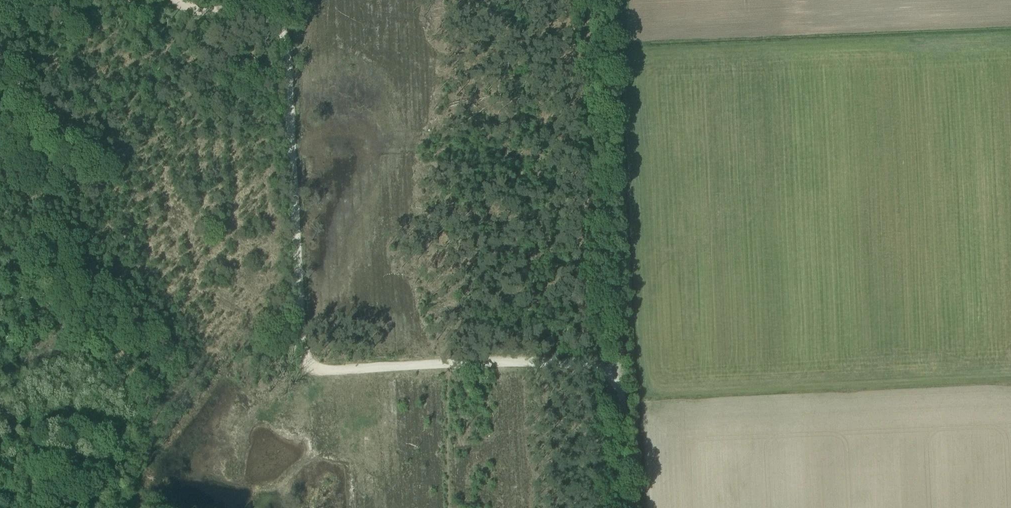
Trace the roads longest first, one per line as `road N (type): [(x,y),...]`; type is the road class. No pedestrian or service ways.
road 1 (track): [(178,0),(199,11),(256,12),(283,21),(301,350),(311,365),(569,362),(617,375)]
road 2 (track): [(602,0),(617,375)]
road 3 (track): [(617,375),(627,507)]

